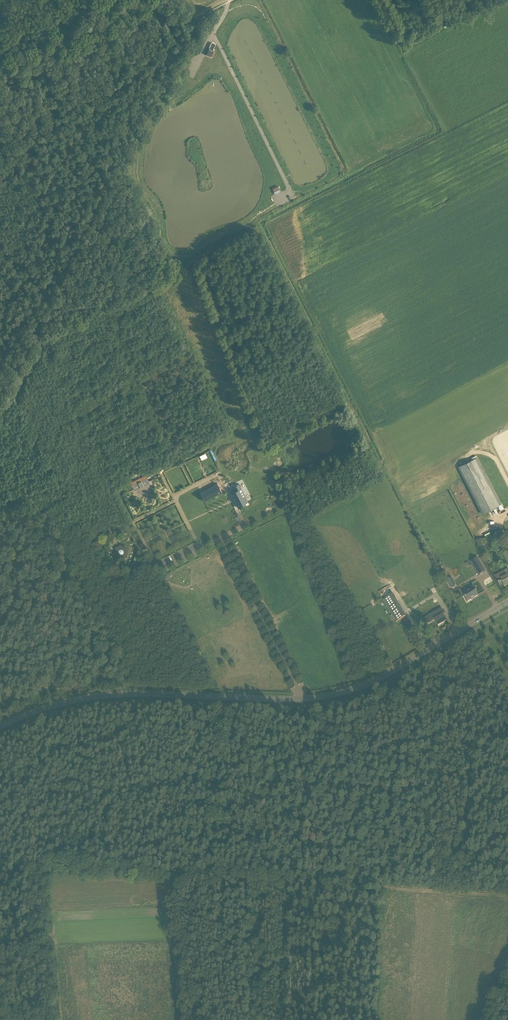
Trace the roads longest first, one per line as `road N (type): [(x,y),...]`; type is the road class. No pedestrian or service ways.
road 1 (tertiary): [(0,727),(52,706),(121,694),(323,697),(388,673),(507,602)]
road 2 (track): [(507,897),(0,869)]
road 3 (track): [(272,881),(278,699)]

